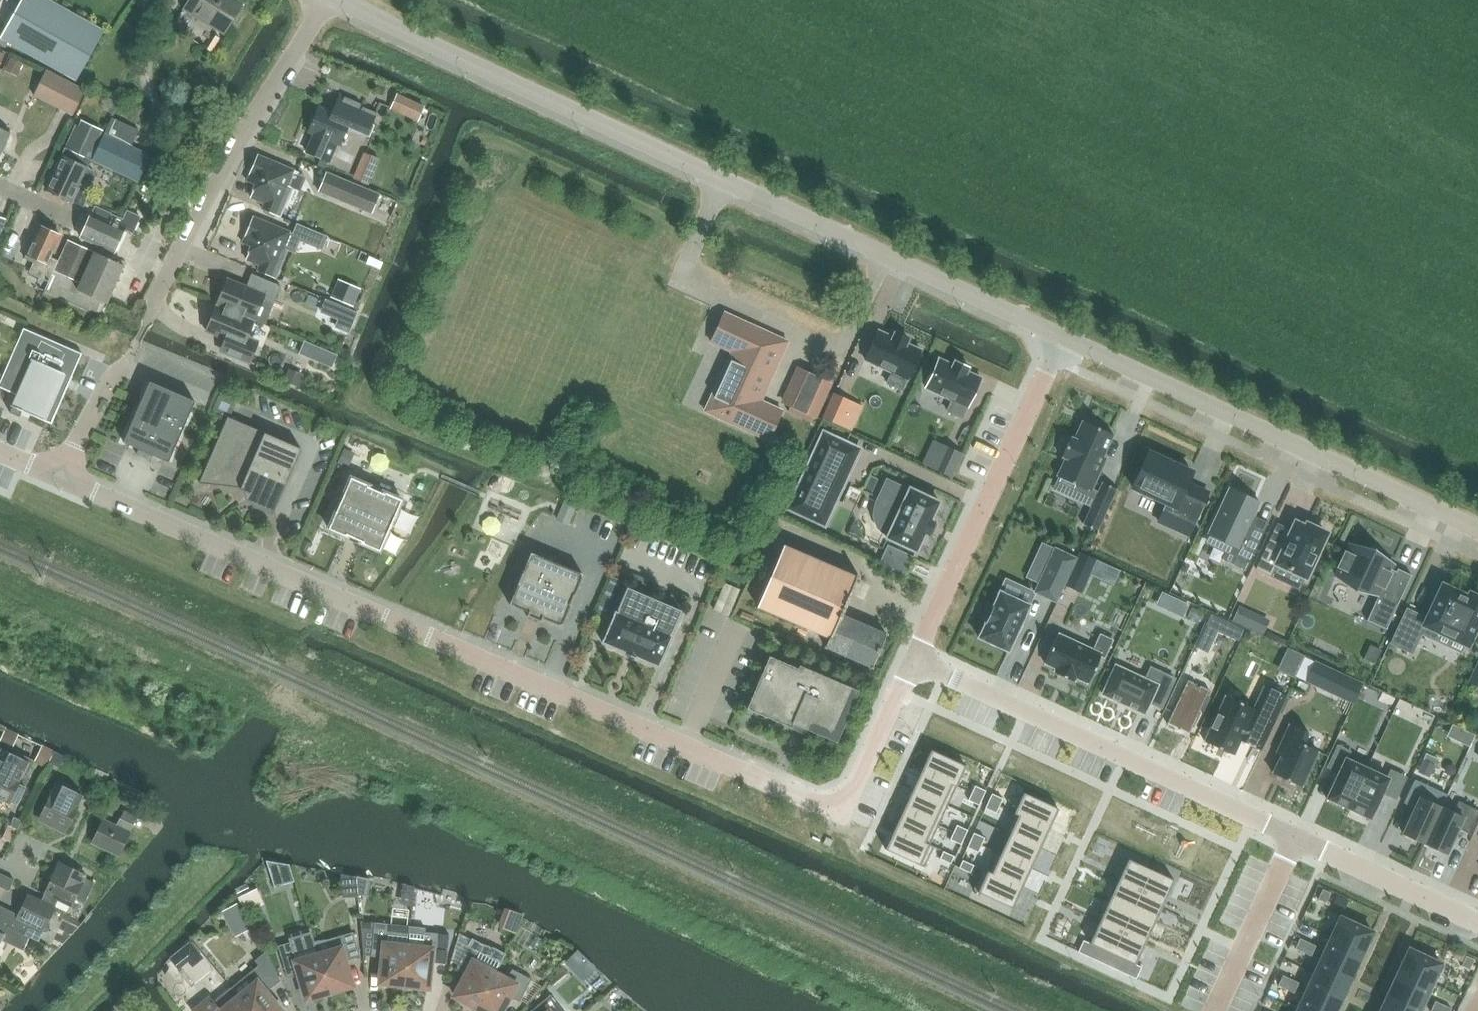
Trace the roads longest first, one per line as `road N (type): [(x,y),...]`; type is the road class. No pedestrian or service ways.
road 1 (residential): [(909,661),(850,790),(826,801),(0,452)]
road 2 (residential): [(1056,336),(331,0)]
road 3 (residential): [(1477,530),(1056,336)]
road 4 (residential): [(1315,846),(909,661)]
road 5 (residential): [(324,0),(147,321)]
road 6 (residential): [(1056,336),(909,661)]
road 7 (residential): [(1315,846),(1239,1010)]
road 8 (residential): [(1477,921),(1315,846)]

